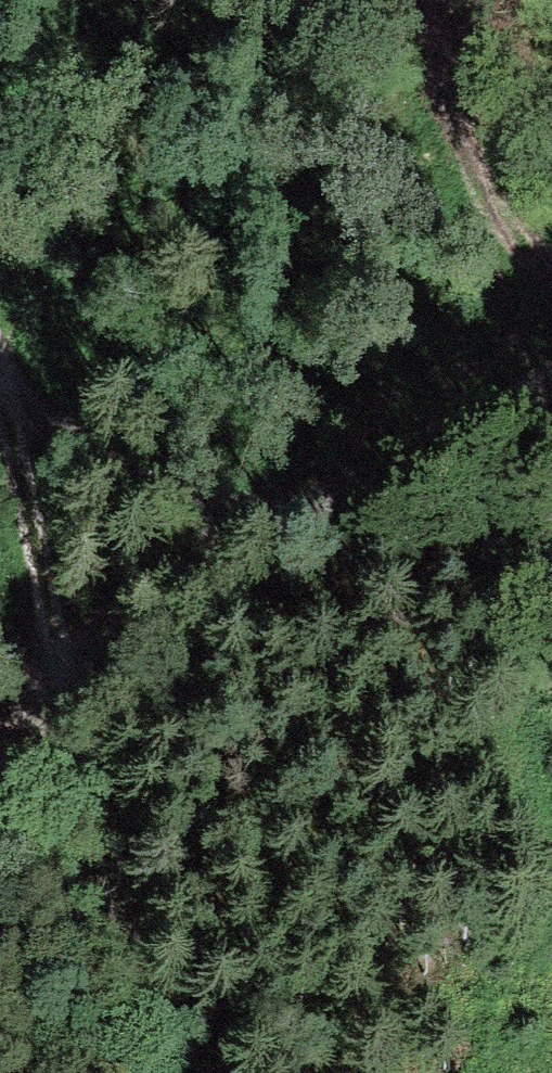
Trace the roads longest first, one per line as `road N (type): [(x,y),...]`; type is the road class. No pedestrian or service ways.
road 1 (track): [(0,424),(66,649),(159,1072)]
road 2 (track): [(0,723),(66,649),(551,379)]

